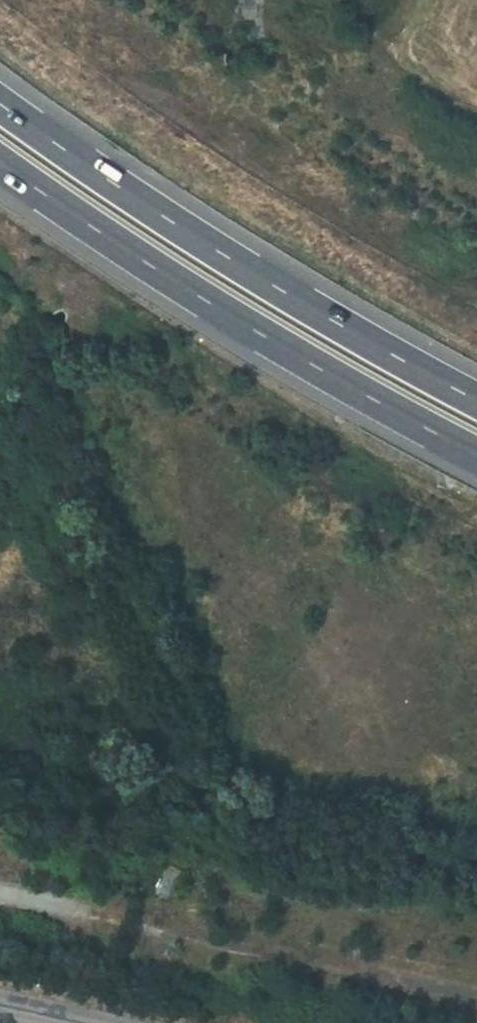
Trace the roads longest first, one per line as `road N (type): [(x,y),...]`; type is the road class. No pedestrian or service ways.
road 1 (motorway): [(476,407),(0,108)]
road 2 (motorway): [(0,177),(337,396),(476,469)]
road 3 (track): [(0,869),(476,979)]

